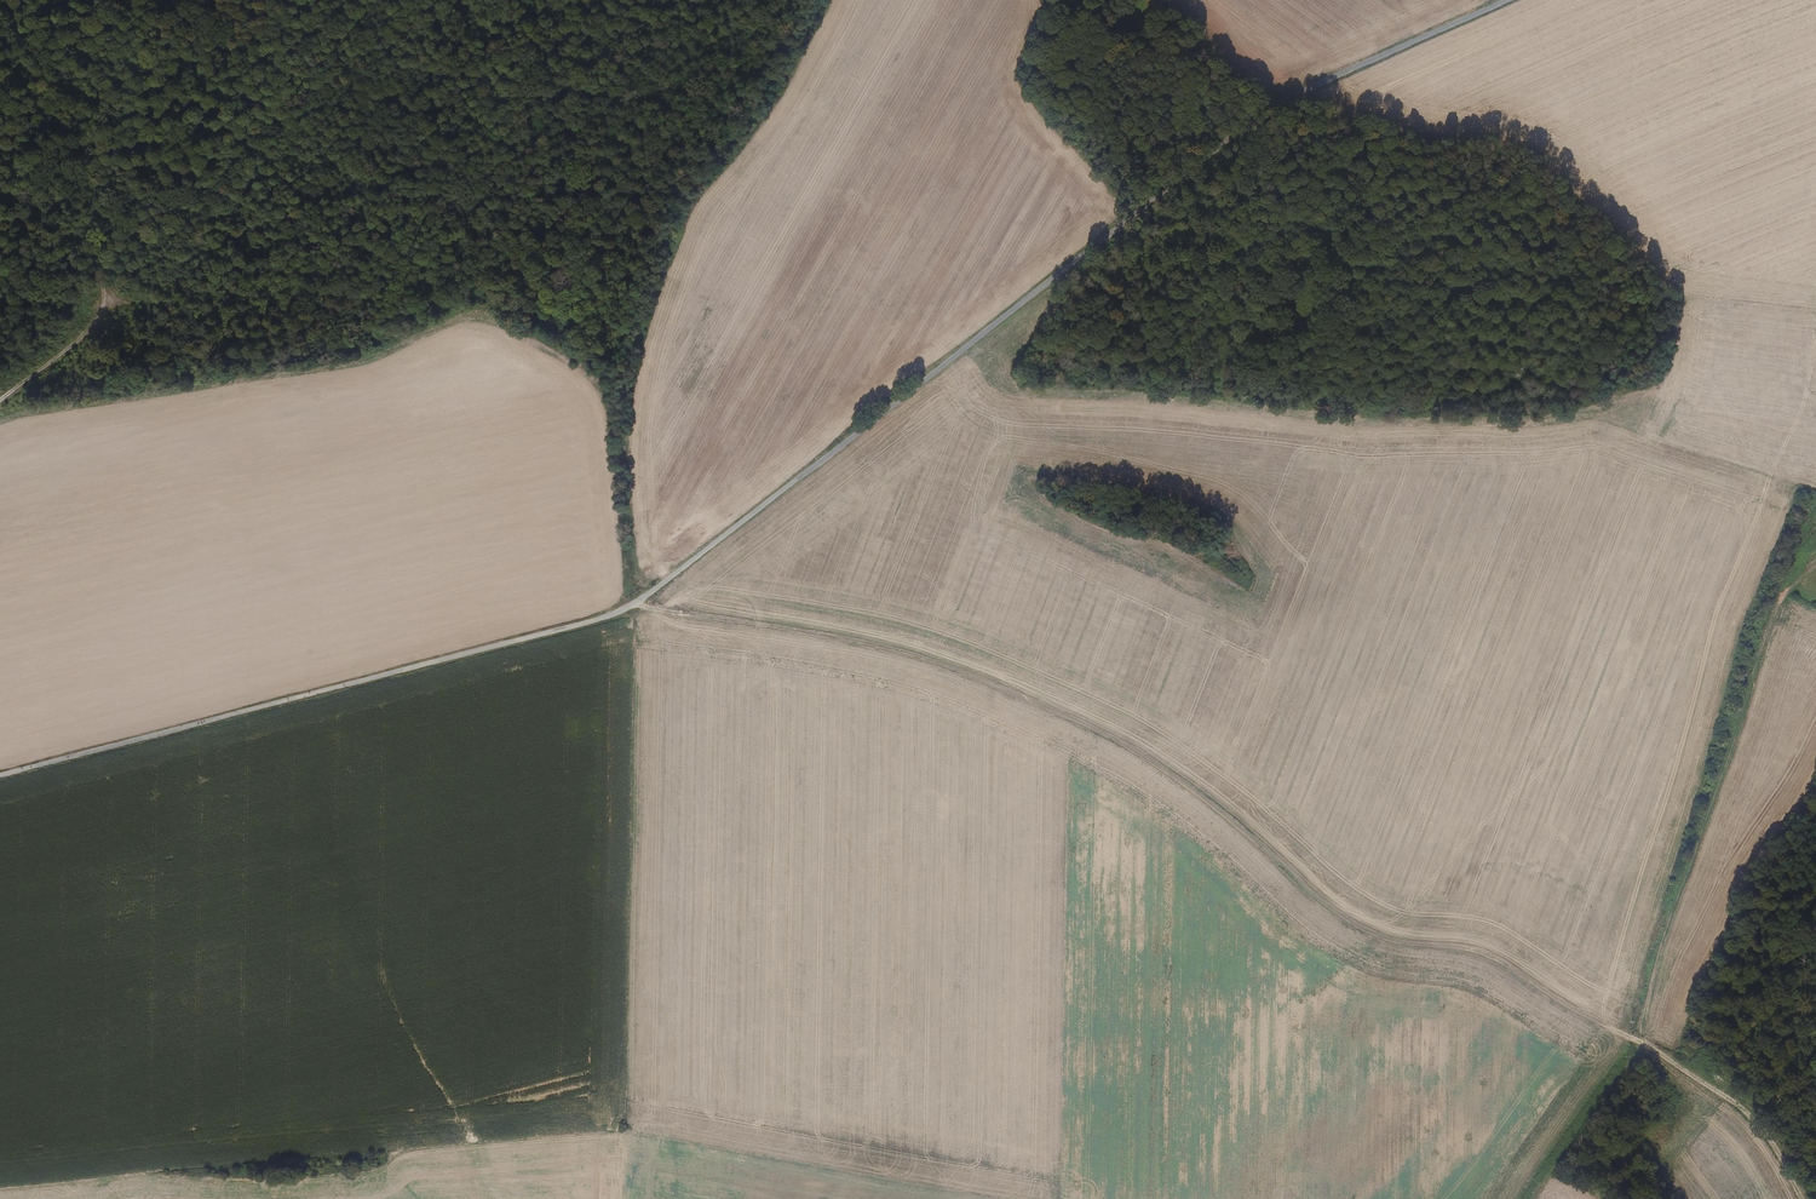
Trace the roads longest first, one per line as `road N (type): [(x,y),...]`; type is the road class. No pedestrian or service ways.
road 1 (track): [(1797,1198),(1759,1130),(1653,1048),(1568,1012),(1474,953),(1348,929),(1221,817),(1107,740),(927,664),(631,608)]
road 2 (track): [(1506,0),(1262,109),(631,608)]
road 3 (track): [(631,608),(0,775)]
road 4 (track): [(1637,1040),(1758,656),(1788,584),(1815,562)]
road 5 (track): [(0,400),(99,316),(105,293)]

